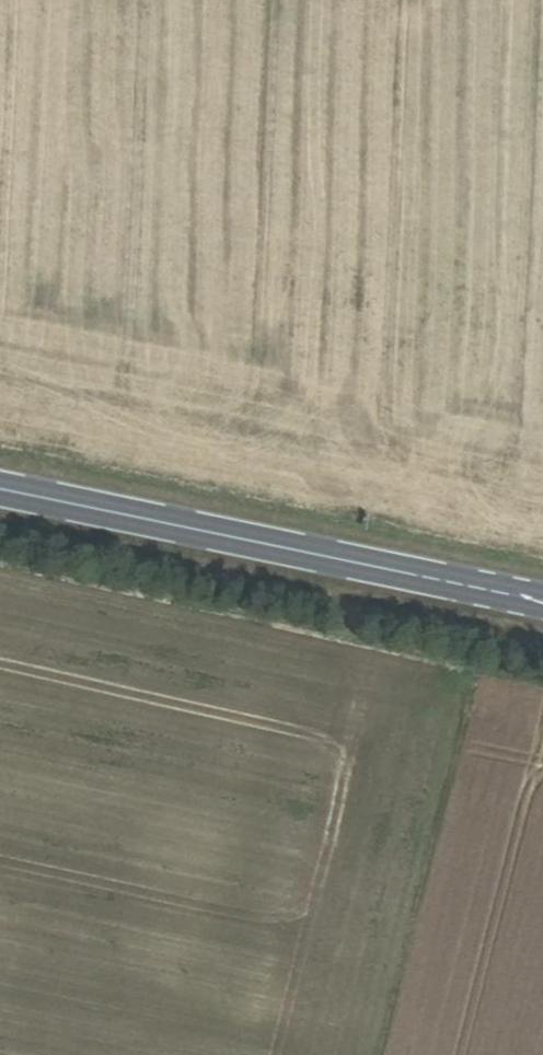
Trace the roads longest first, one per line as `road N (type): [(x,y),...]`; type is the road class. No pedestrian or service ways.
road 1 (secondary): [(542,603),(0,489)]

